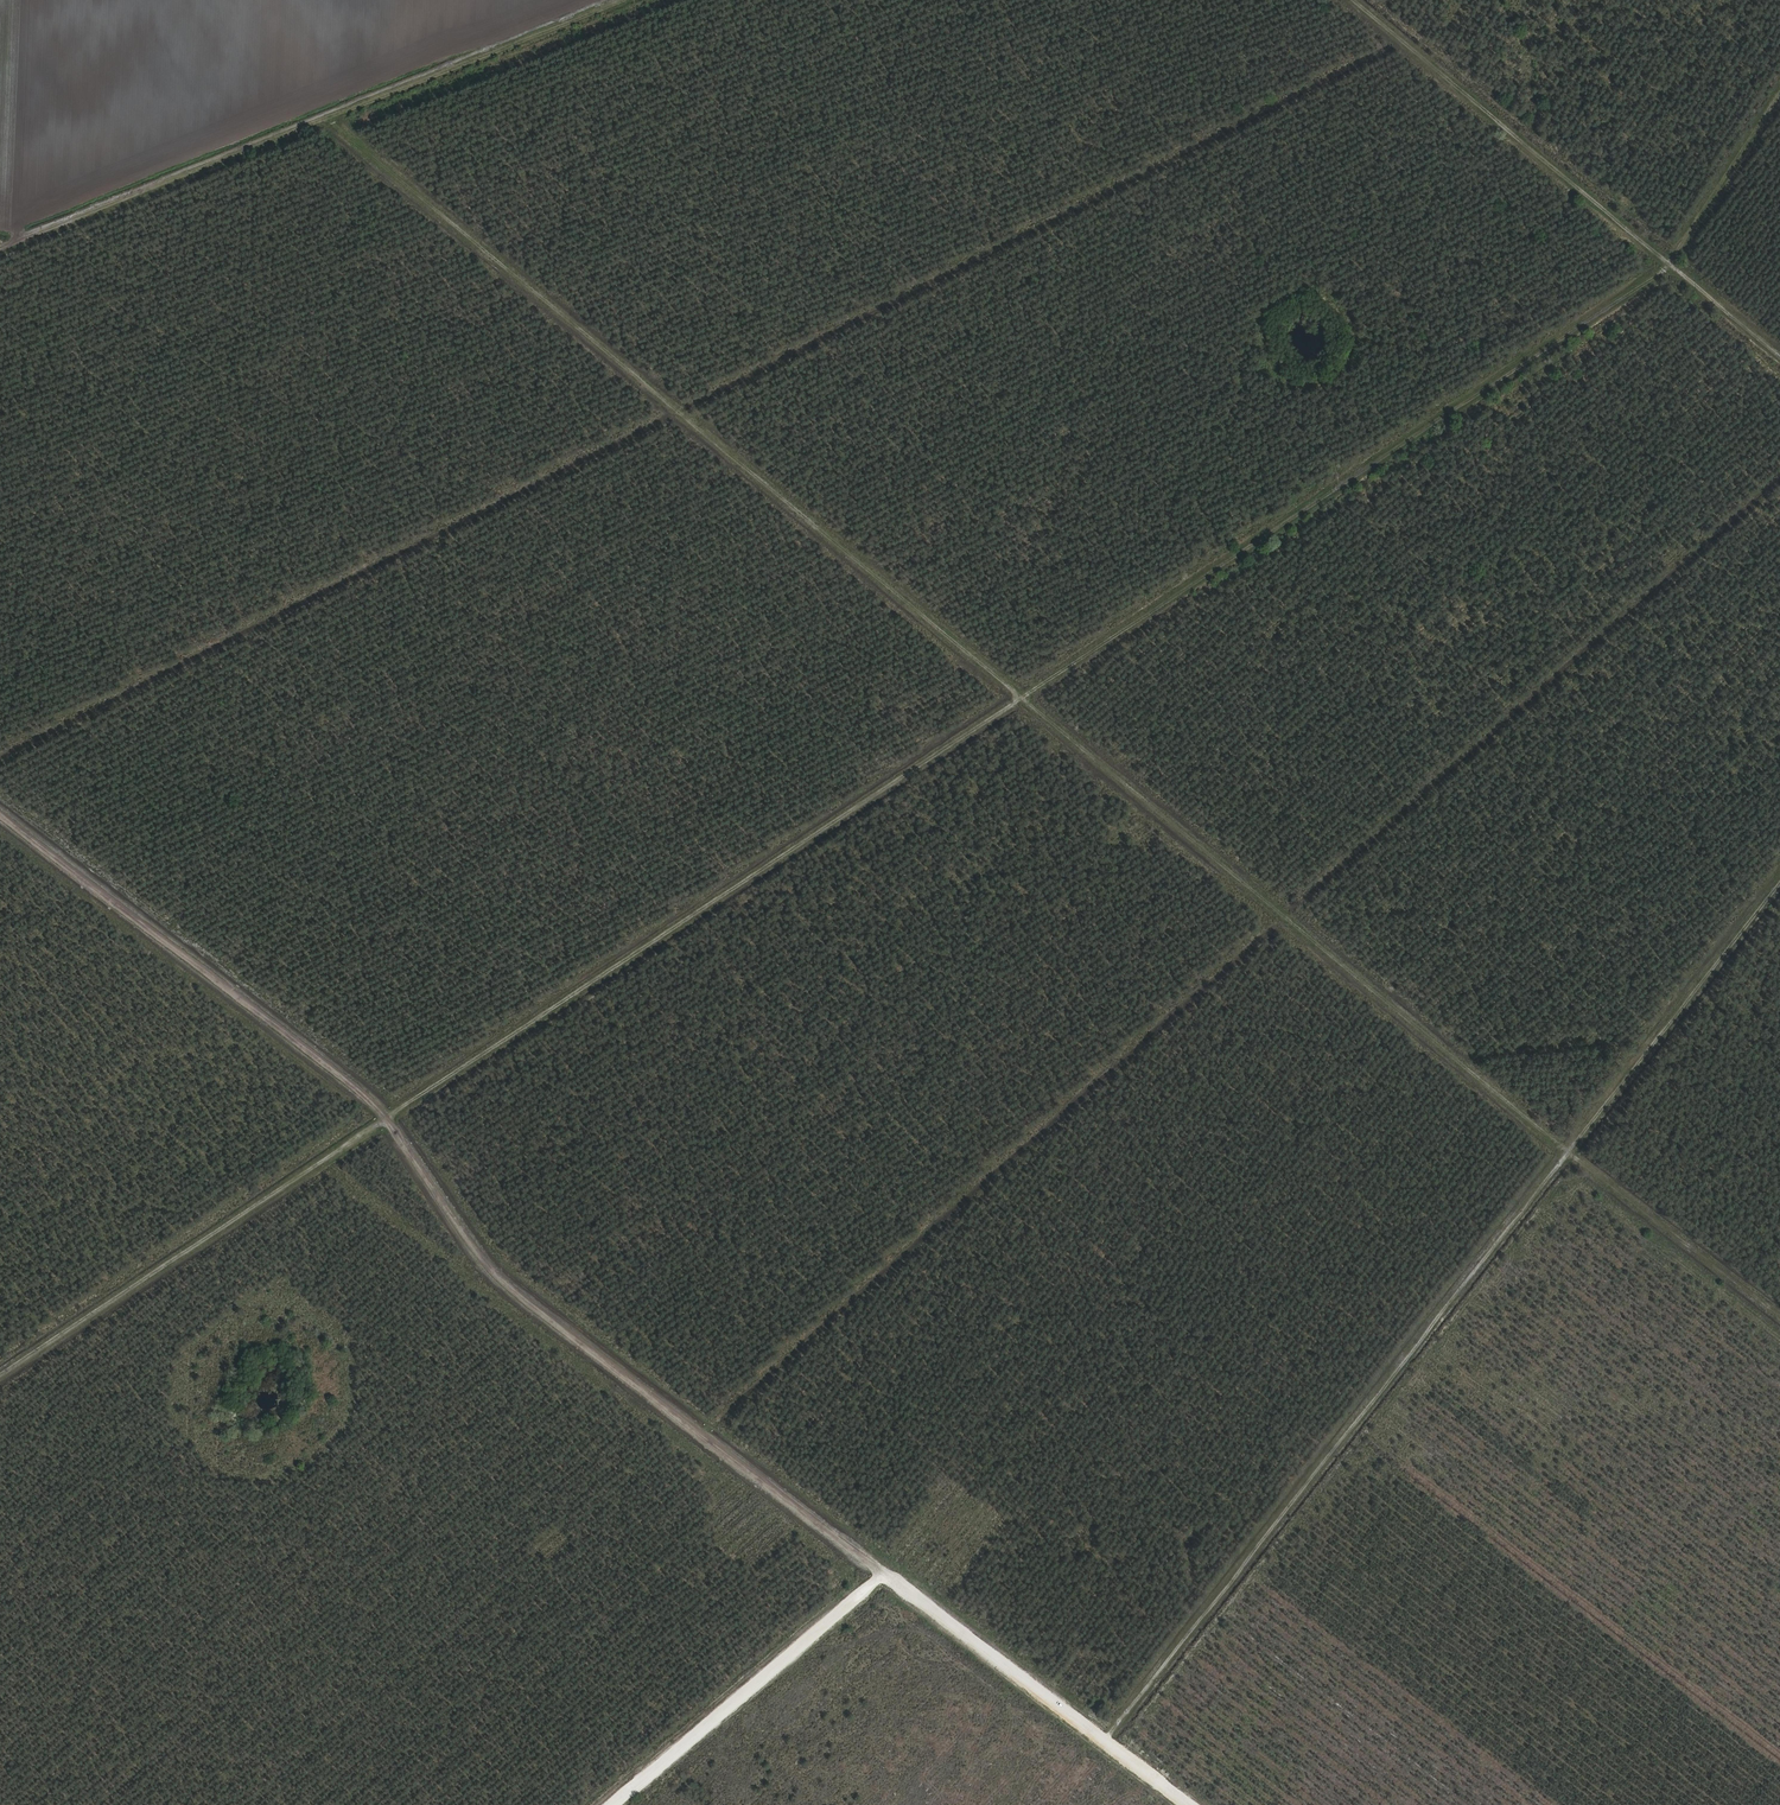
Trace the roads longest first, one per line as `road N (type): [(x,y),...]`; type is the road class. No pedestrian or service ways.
road 1 (track): [(0,1376),(1672,265),(1779,96)]
road 2 (track): [(1779,1315),(1568,1152),(324,114)]
road 3 (track): [(0,754),(1404,40)]
road 4 (track): [(701,1435),(1779,474)]
road 5 (track): [(882,1574),(511,1291),(364,1096),(0,813)]
road 6 (track): [(1779,884),(1103,1742)]
road 7 (track): [(611,1804),(882,1574),(1185,1804)]
road 8 (track): [(604,0),(0,246)]
road 9 (track): [(1779,355),(1356,0)]

